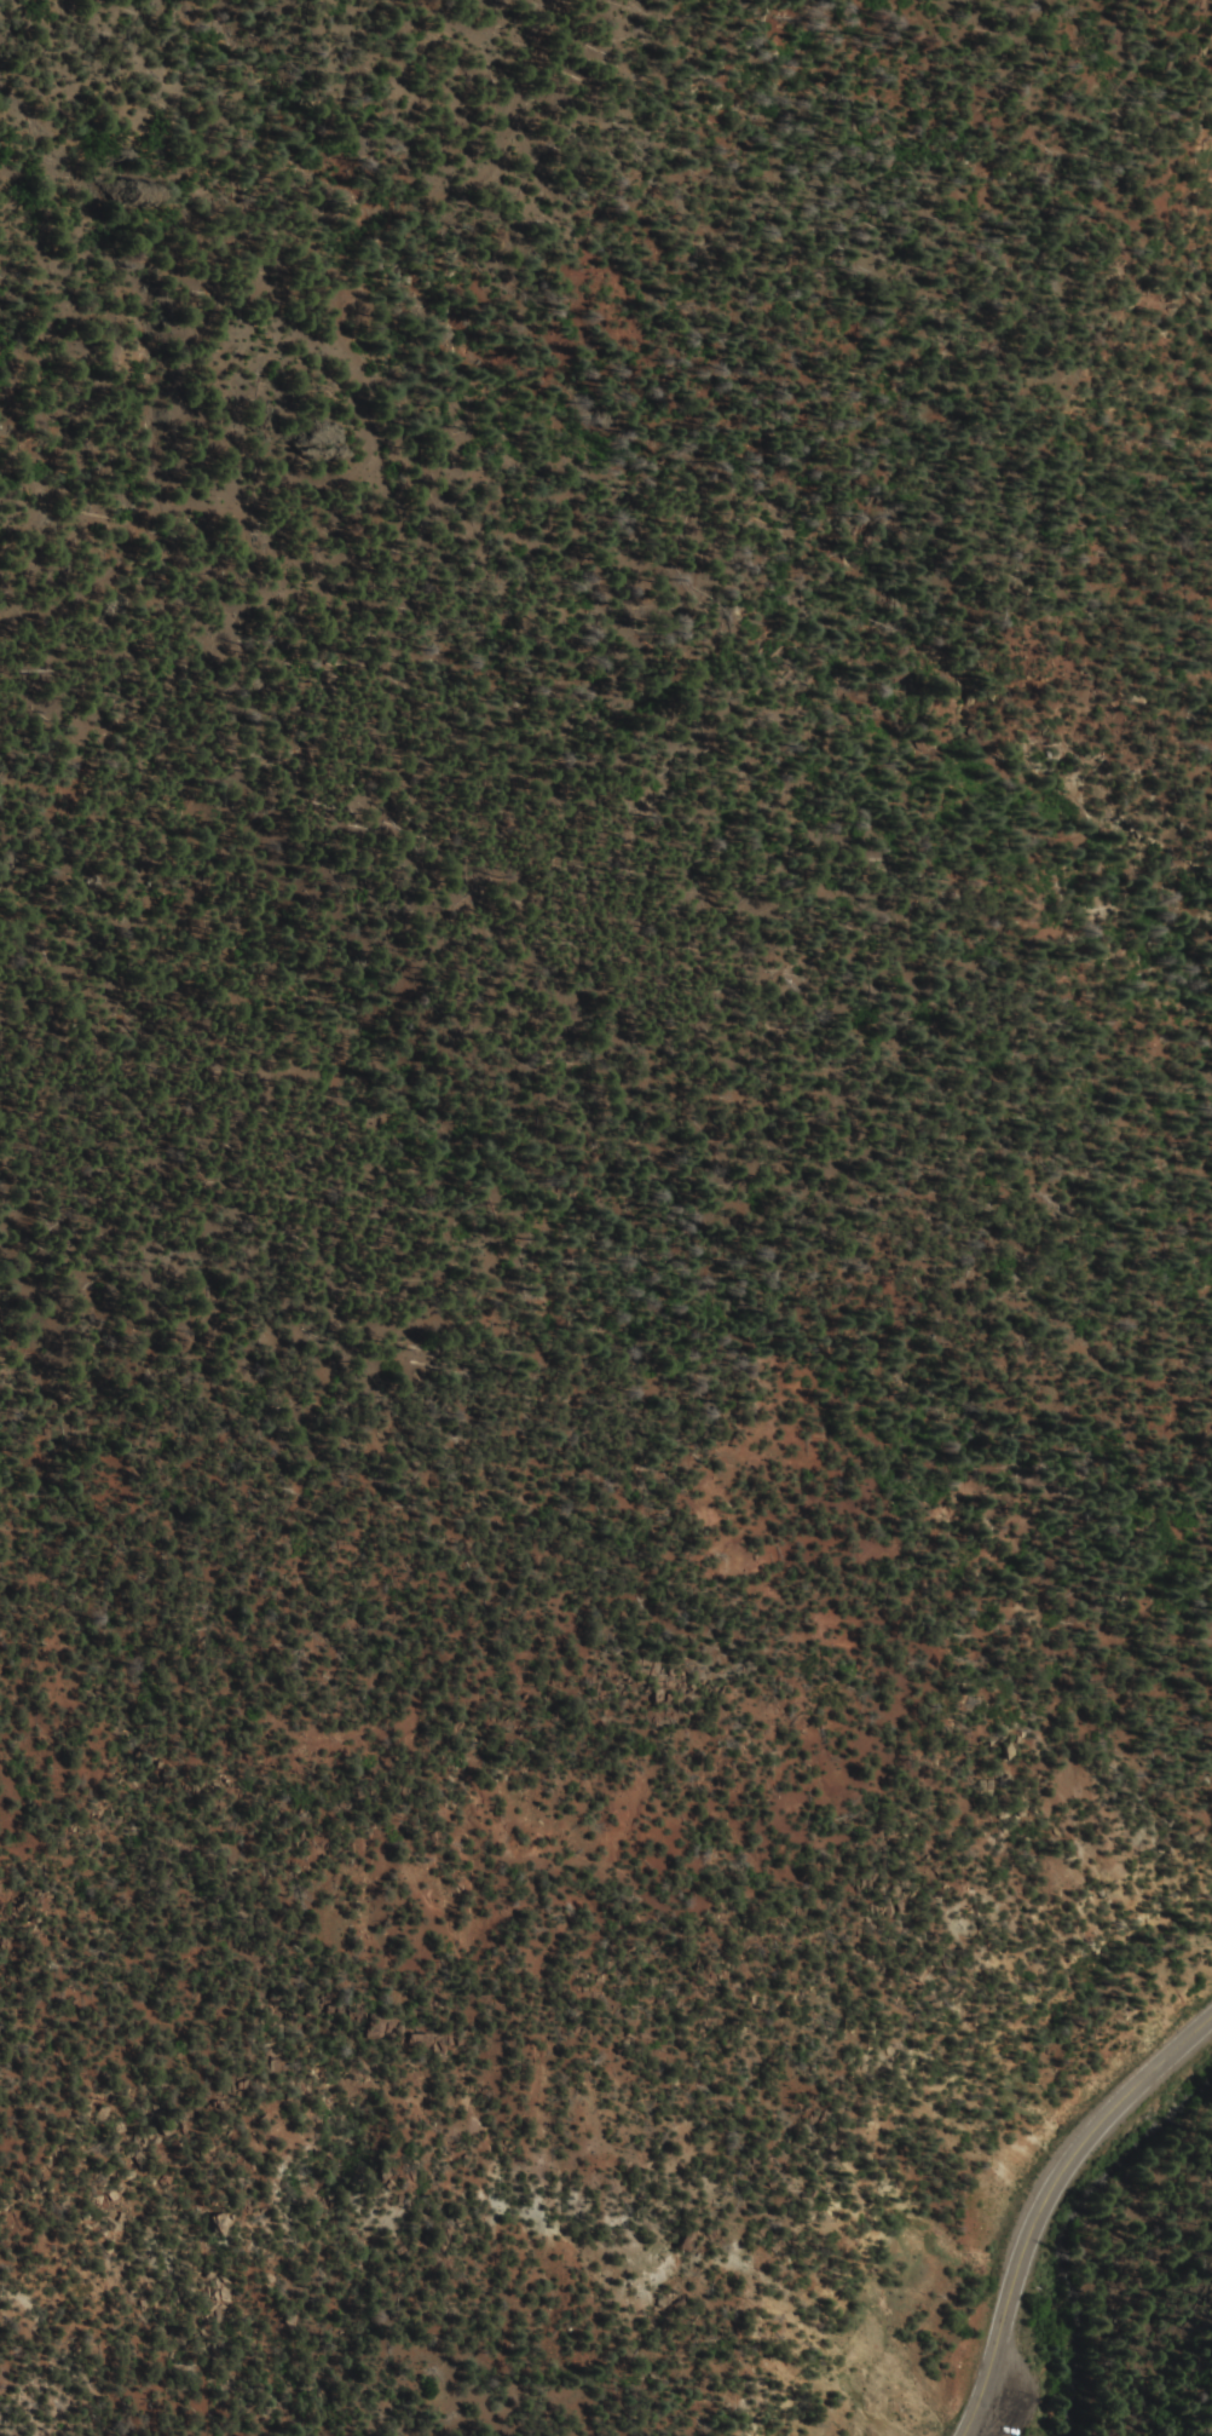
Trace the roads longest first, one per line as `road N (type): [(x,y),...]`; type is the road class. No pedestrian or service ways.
road 1 (primary): [(959,2435),(1058,2173),(1096,2124),(1211,2014)]

